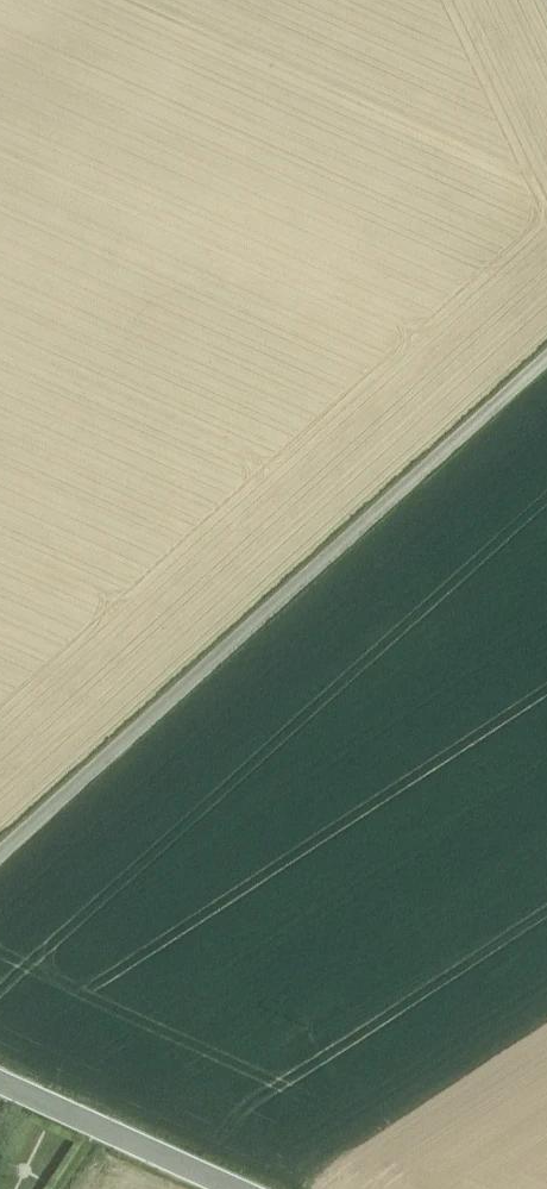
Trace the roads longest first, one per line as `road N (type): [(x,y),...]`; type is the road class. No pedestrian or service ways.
road 1 (unclassified): [(0,851),(546,359)]
road 2 (unclassified): [(238,1188),(0,1080)]

